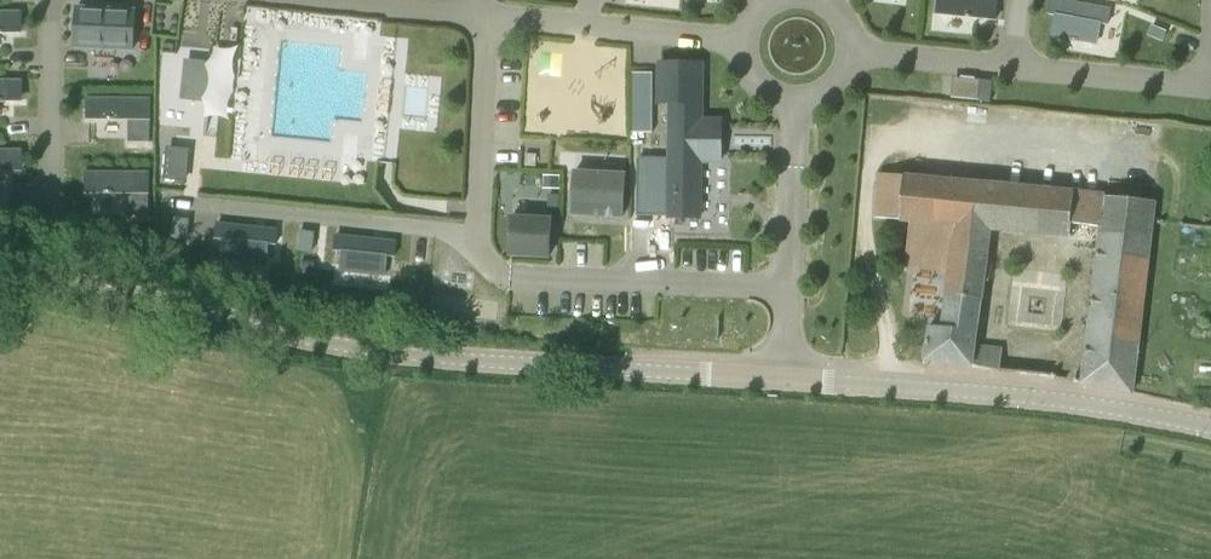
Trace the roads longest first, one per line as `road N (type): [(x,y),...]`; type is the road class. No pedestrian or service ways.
road 1 (tertiary): [(1210,424),(1041,395),(349,344),(0,263)]

